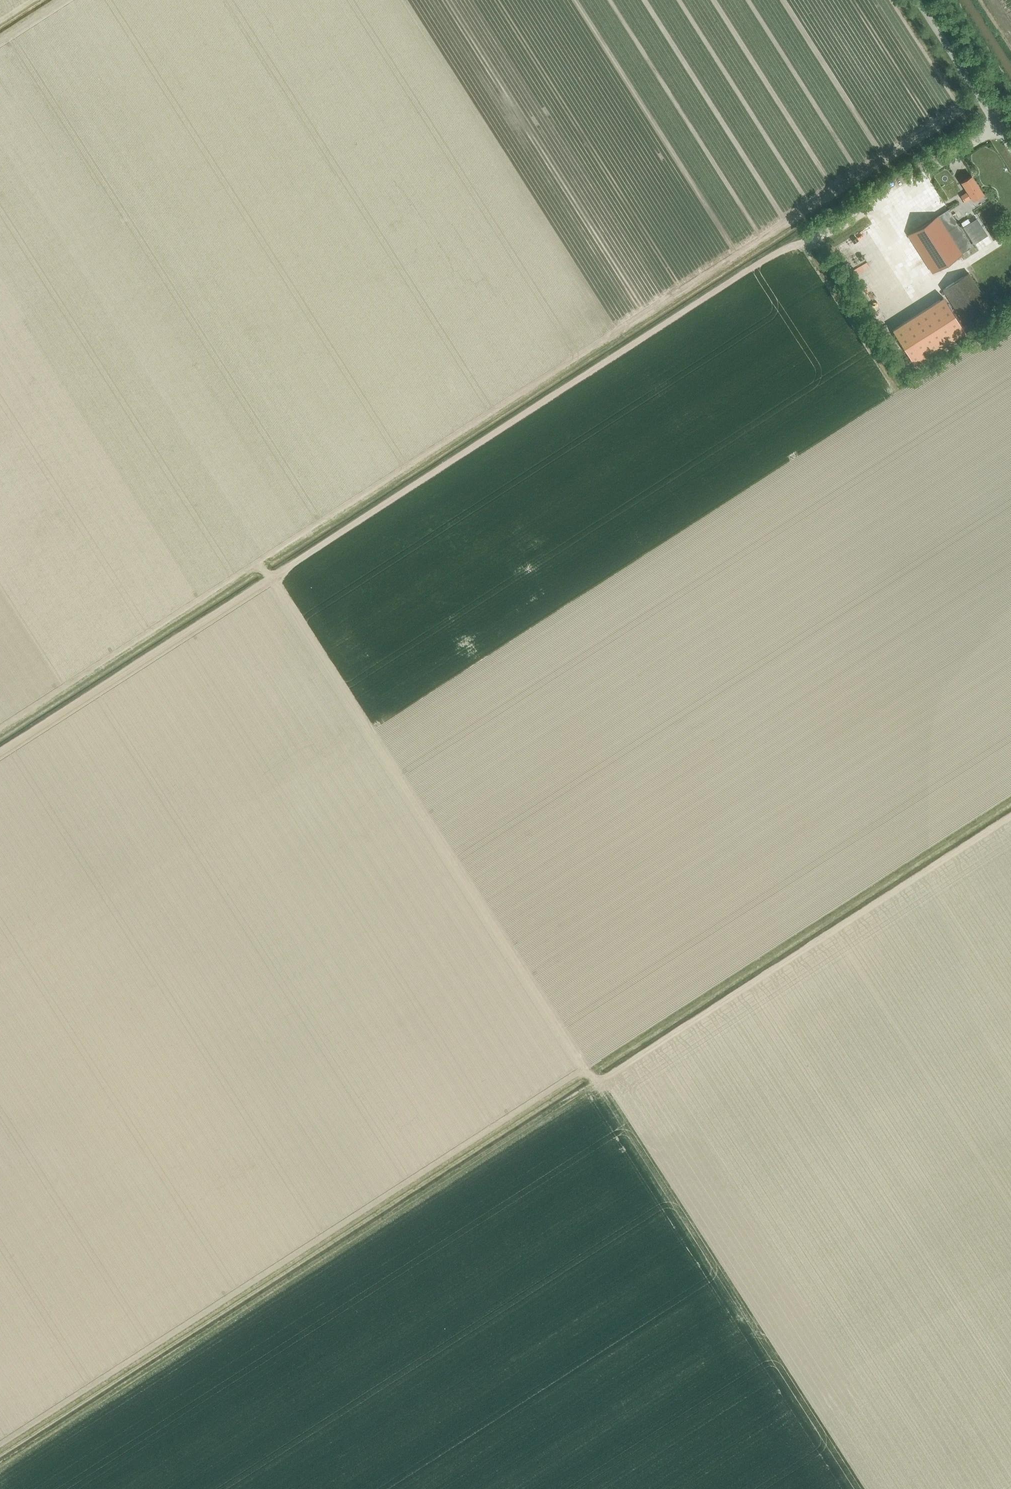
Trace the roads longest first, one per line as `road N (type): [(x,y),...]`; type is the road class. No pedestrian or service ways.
road 1 (unclassified): [(1010,143),(917,0)]

